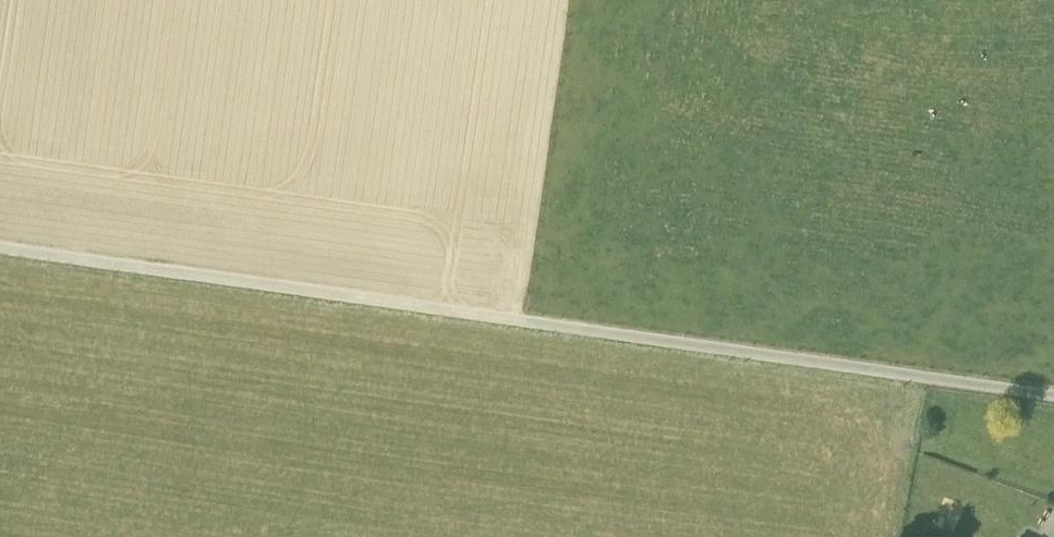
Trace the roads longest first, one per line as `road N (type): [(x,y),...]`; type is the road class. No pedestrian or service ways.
road 1 (track): [(1053,398),(0,249)]

